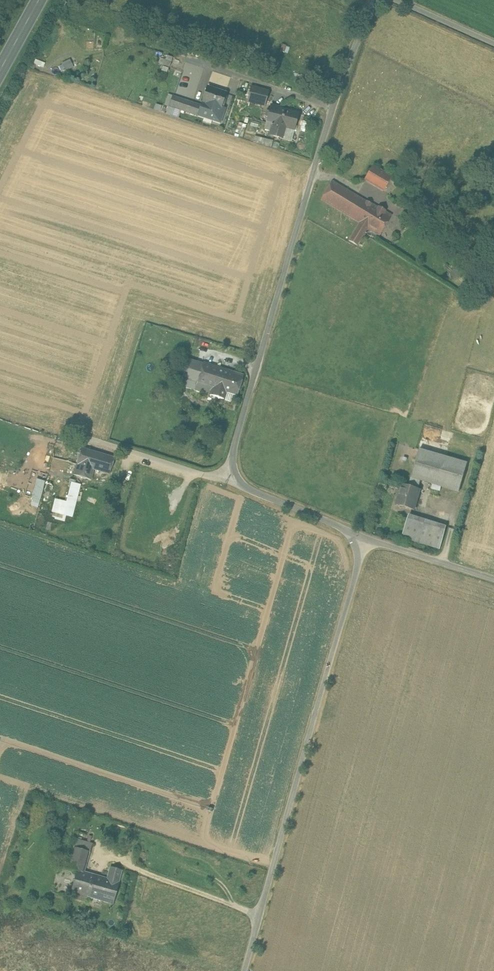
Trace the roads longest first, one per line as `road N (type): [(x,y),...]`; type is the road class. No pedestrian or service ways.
road 1 (unclassified): [(364,539),(228,479),(324,133),(375,0)]
road 2 (unclassified): [(243,970),(364,539)]
road 3 (unclassified): [(364,539),(493,580)]

